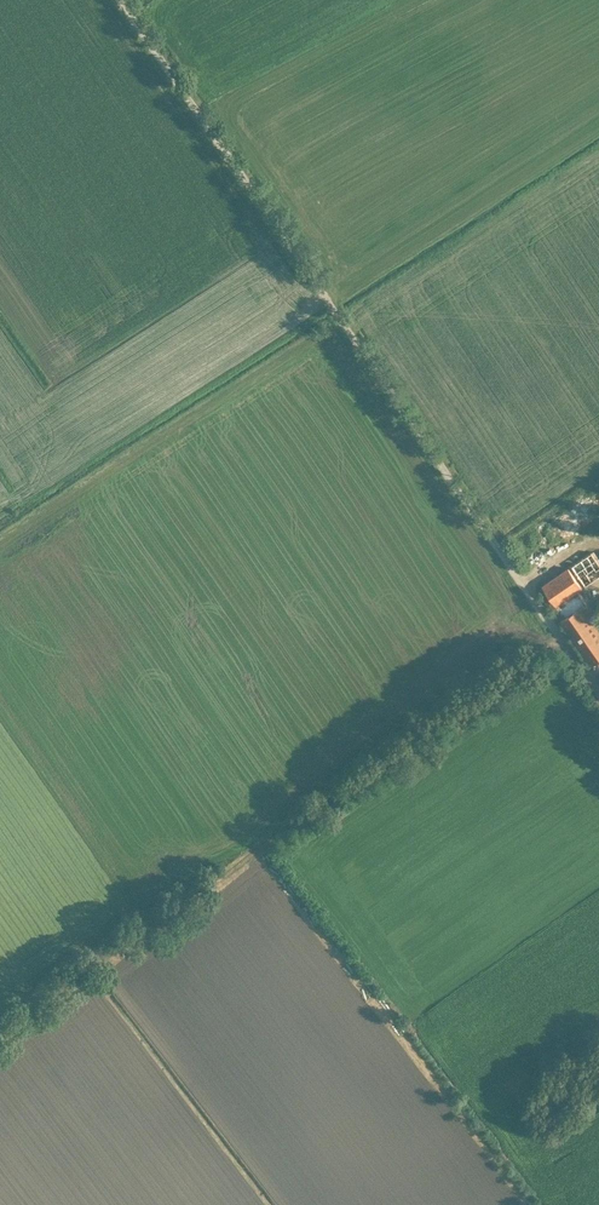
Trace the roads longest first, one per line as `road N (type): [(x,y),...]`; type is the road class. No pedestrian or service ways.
road 1 (track): [(549,618),(123,0)]
road 2 (track): [(559,633),(0,1019)]

